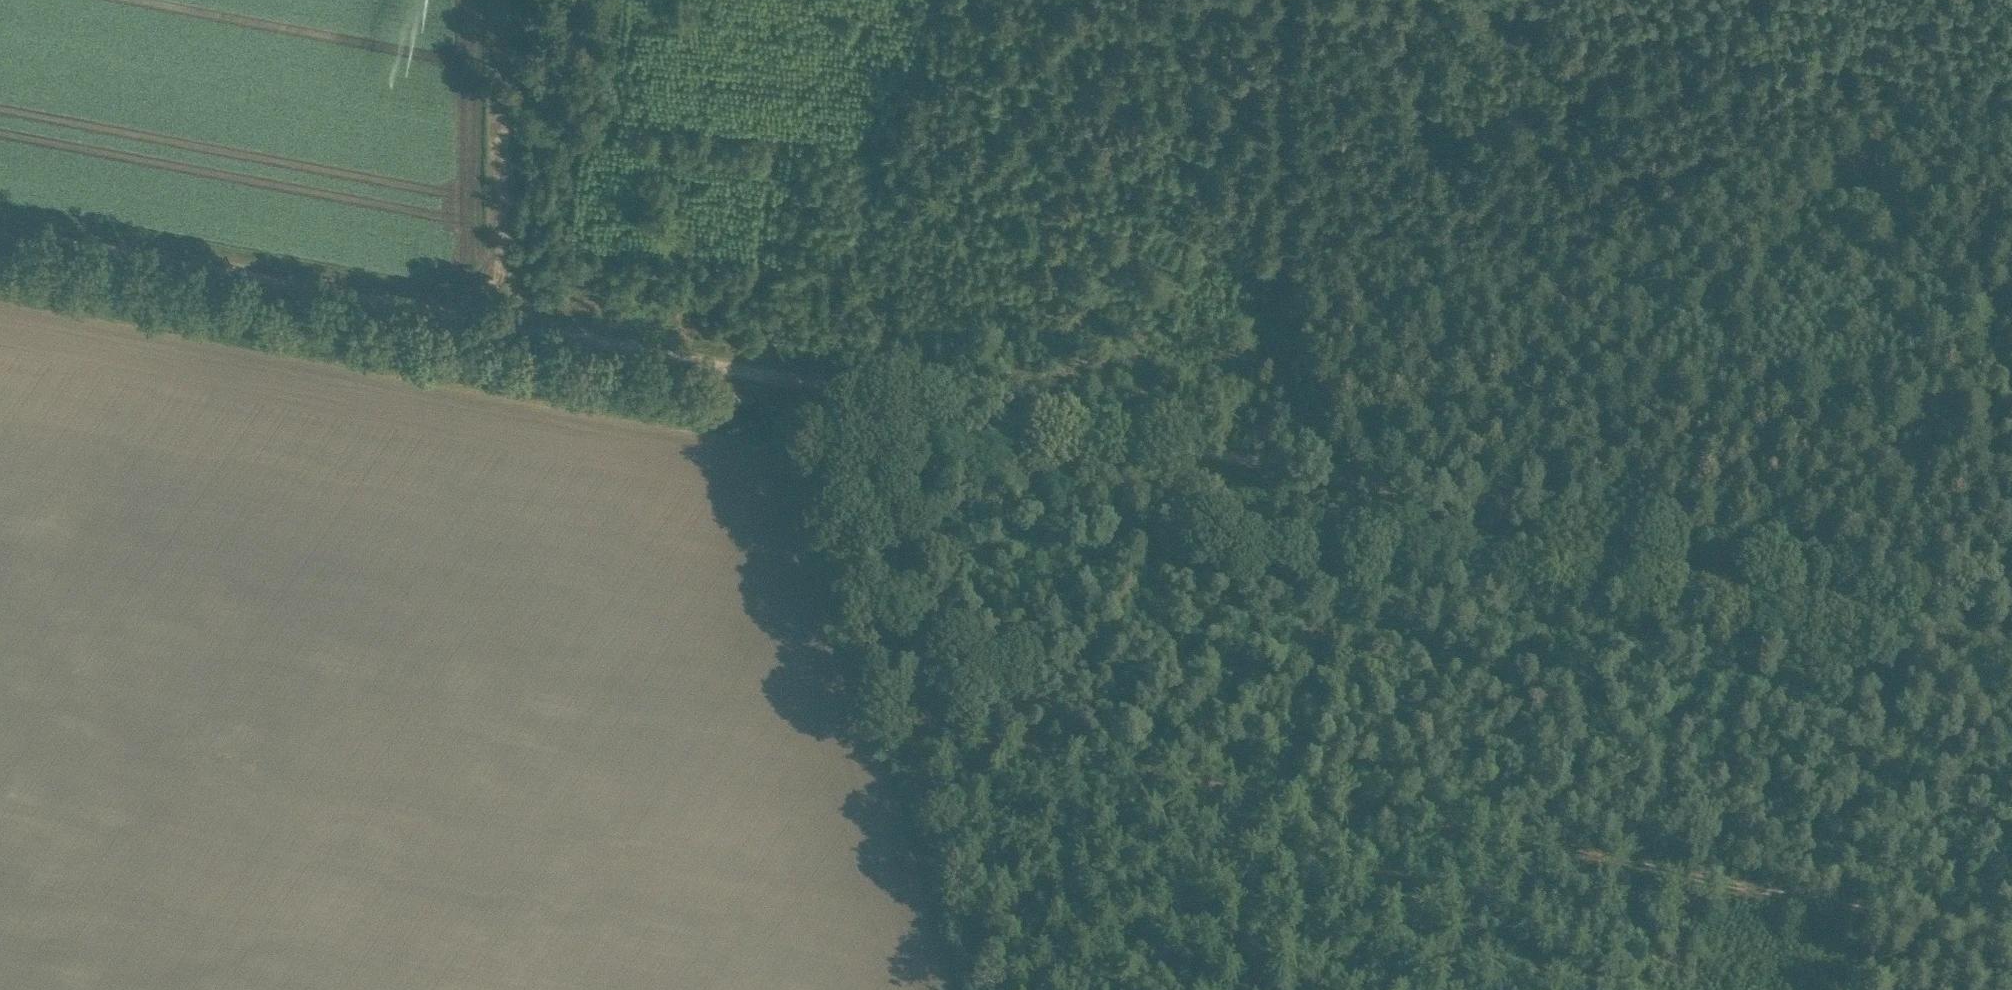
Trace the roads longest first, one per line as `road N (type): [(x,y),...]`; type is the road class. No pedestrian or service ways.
road 1 (track): [(2011,584),(515,310),(487,316),(444,301),(0,215)]
road 2 (track): [(2011,921),(896,718)]
road 3 (track): [(2011,75),(1525,0)]
road 4 (track): [(492,0),(487,316)]
road 5 (track): [(896,718),(979,989)]

